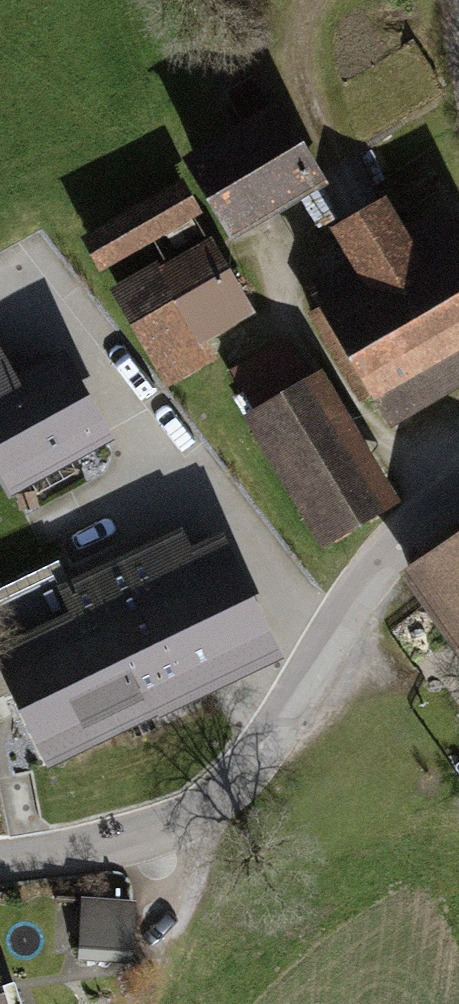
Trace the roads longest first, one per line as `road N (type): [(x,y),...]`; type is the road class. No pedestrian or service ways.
road 1 (unclassified): [(458,497),(388,559),(269,735),(210,797),(123,836),(0,858)]

